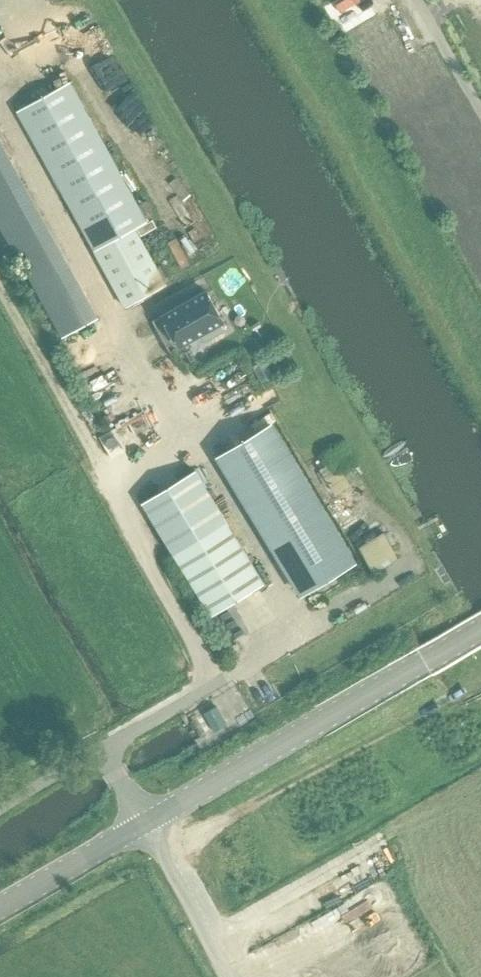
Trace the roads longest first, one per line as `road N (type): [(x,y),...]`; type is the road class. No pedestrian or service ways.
road 1 (tertiary): [(480,629),(144,824)]
road 2 (track): [(0,293),(119,502)]
road 3 (unclassified): [(144,824),(232,976)]
road 4 (tertiary): [(144,824),(0,908)]
road 5 (unclassified): [(102,751),(234,675)]
road 6 (residential): [(480,111),(416,0)]

